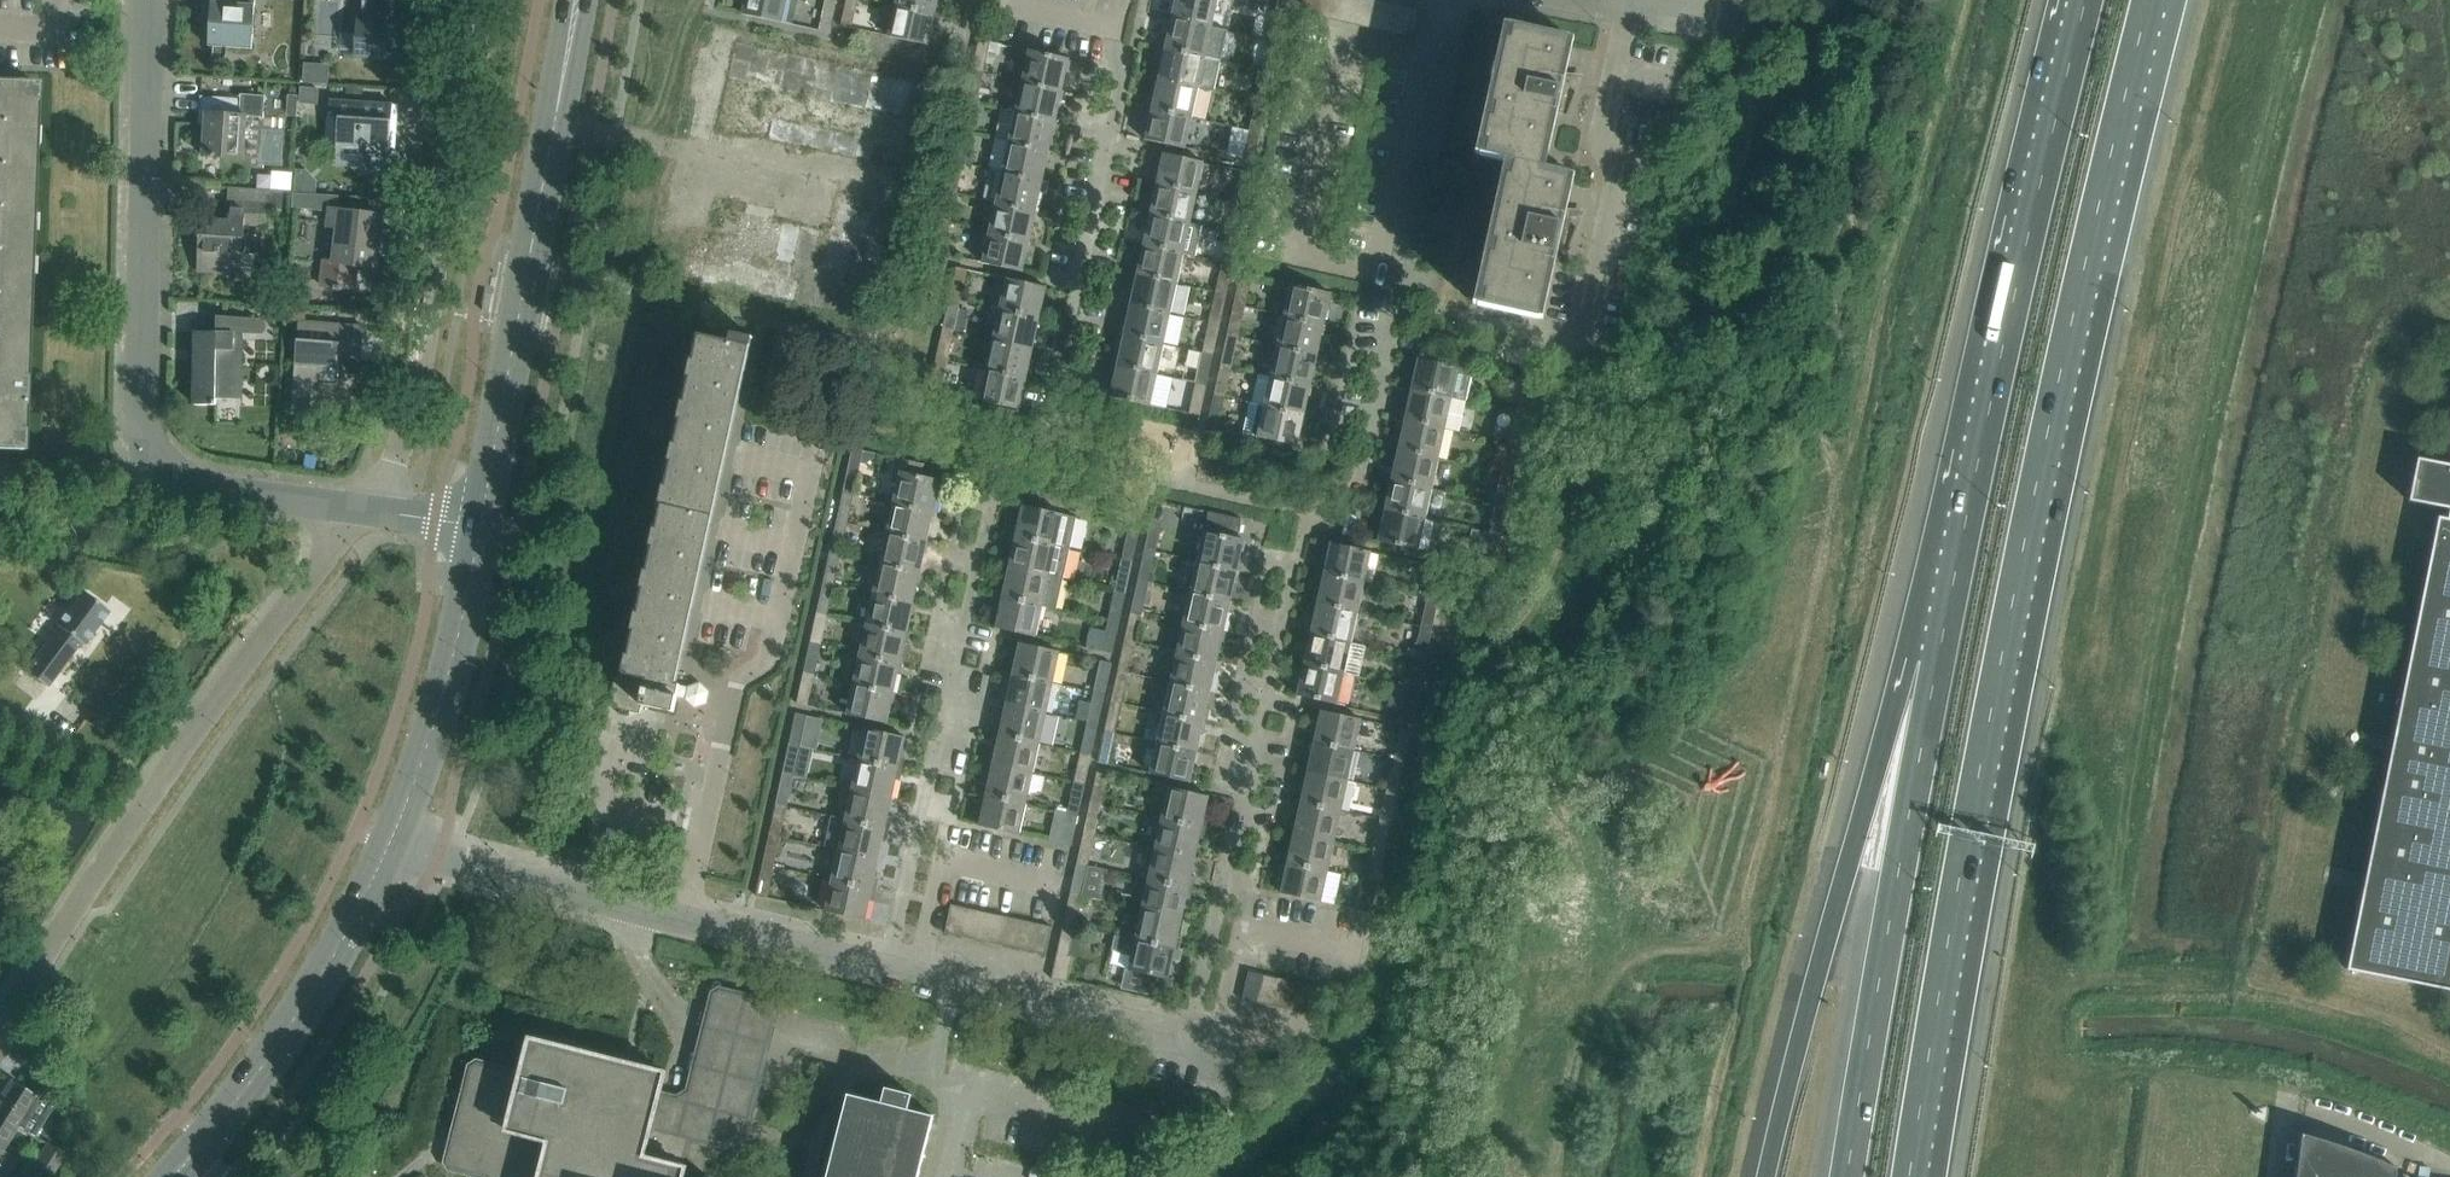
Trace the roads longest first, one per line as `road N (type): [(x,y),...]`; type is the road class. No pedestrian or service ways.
road 1 (motorway): [(1915,1176),(2001,662),(2150,0)]
road 2 (residential): [(360,510),(206,488),(167,474),(148,448),(140,412),(150,0)]
road 3 (motorway): [(2088,0),(1939,654)]
road 4 (residential): [(0,1027),(360,510)]
road 5 (motorway): [(1939,654),(1850,863),(1768,1176)]
road 6 (motorway): [(1939,654),(1849,1176)]
road 7 (residential): [(377,512),(432,310),(466,0)]
road 8 (residential): [(683,919),(723,747),(784,619),(819,447)]
road 9 (residential): [(952,983),(933,1074),(687,1013),(616,904)]
road 10 (tertiary): [(477,526),(555,127)]
road 11 (residential): [(1243,927),(1231,859),(1232,778),(1297,530)]
road 12 (tertiary): [(189,1168),(341,954),(390,849)]
road 13 (residential): [(1579,350),(1618,172),(1603,140),(1632,0)]
road 14 (tertiary): [(390,849),(477,526)]
road 15 (residential): [(1214,1045),(952,983)]
road 16 (residential): [(920,975),(683,919)]
road 17 (residential): [(616,904),(390,849)]
road 18 (residential): [(920,975),(943,876),(1065,893)]
road 19 (tertiary): [(555,127),(584,0)]
road 20 (tertiary): [(572,0),(555,127)]
road 21 (residential): [(1214,1045),(1243,927)]

